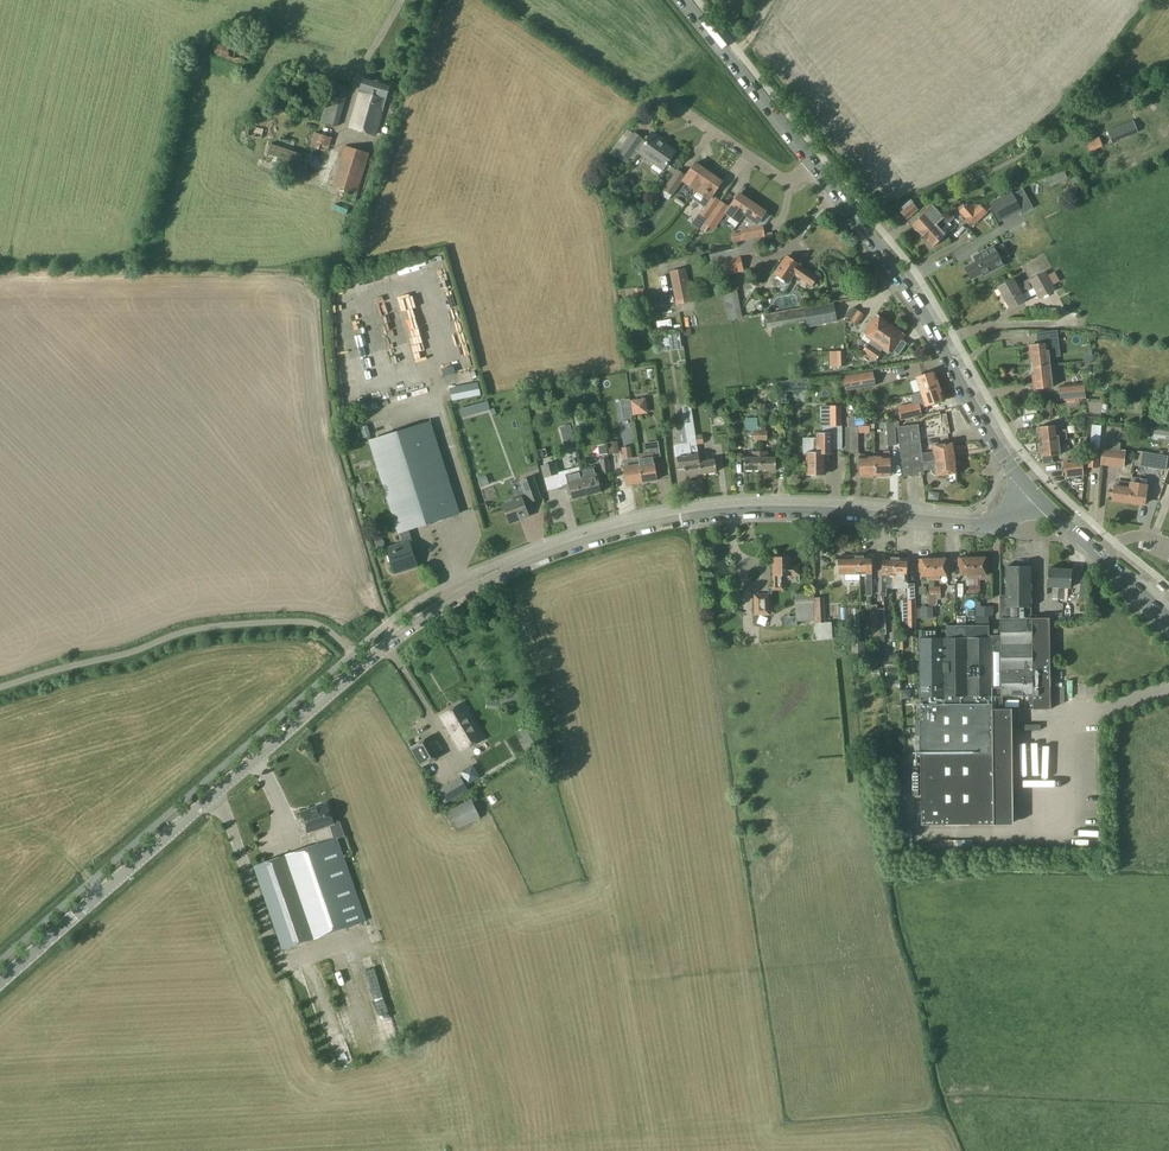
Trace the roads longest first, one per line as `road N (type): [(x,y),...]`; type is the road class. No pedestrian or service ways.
road 1 (tertiary): [(0,979),(438,608),(514,568),(683,519),(766,512),(987,525),(1035,493)]
road 2 (tertiary): [(1035,493),(988,433),(871,238),(682,0)]

